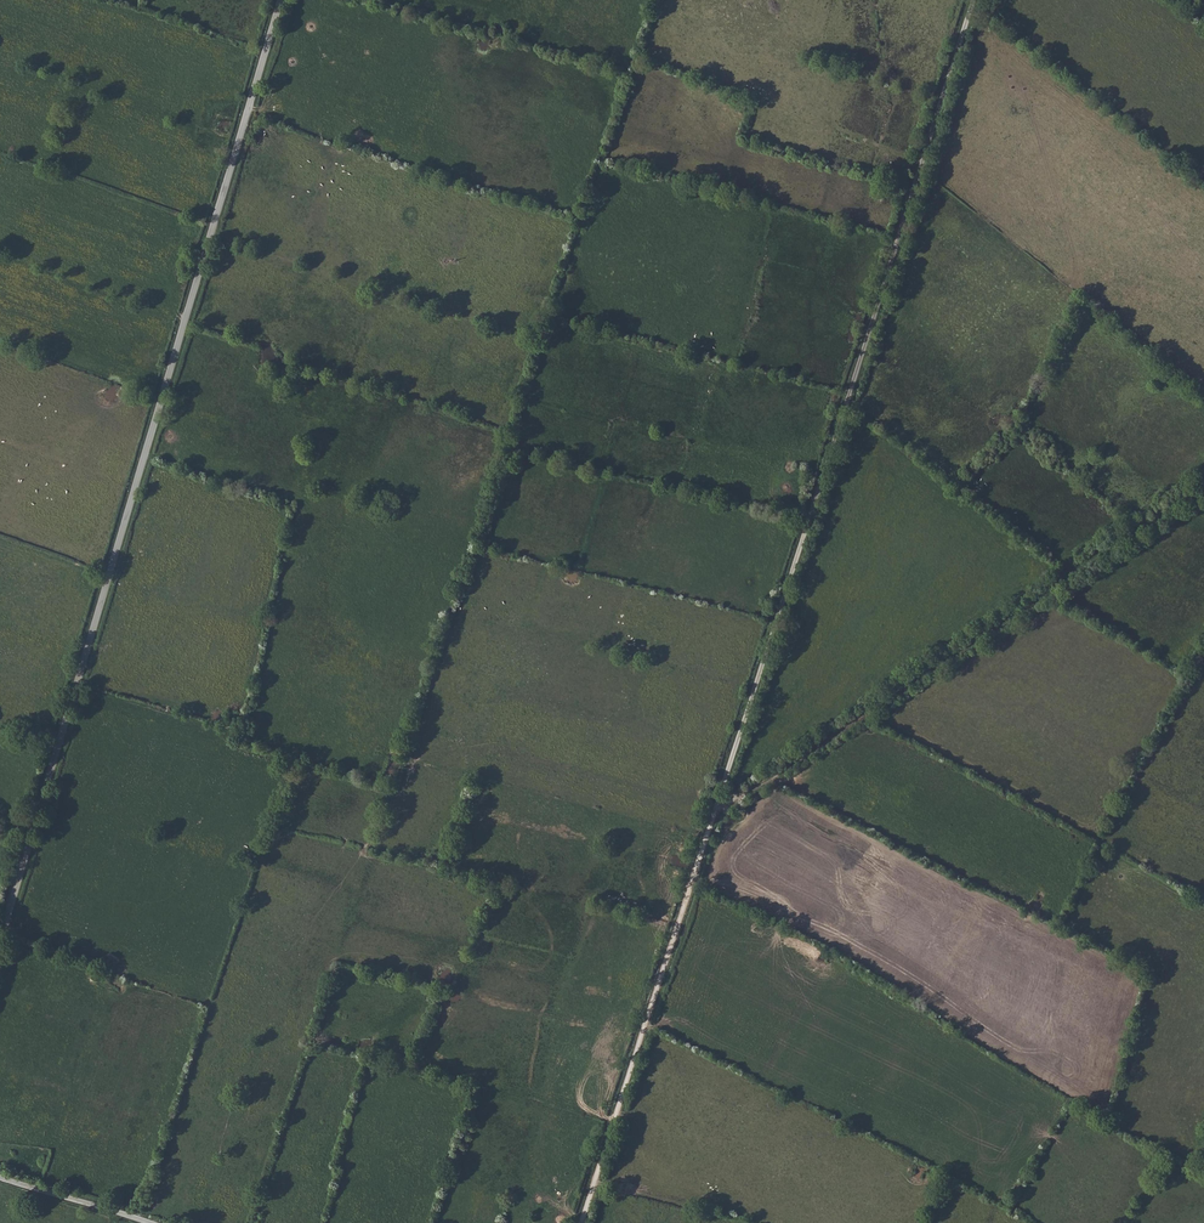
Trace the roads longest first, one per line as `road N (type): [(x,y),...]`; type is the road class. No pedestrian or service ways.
road 1 (unclassified): [(973,0),(583,1222)]
road 2 (unclassified): [(0,941),(280,0)]
road 3 (unclassified): [(0,1178),(150,1222)]

